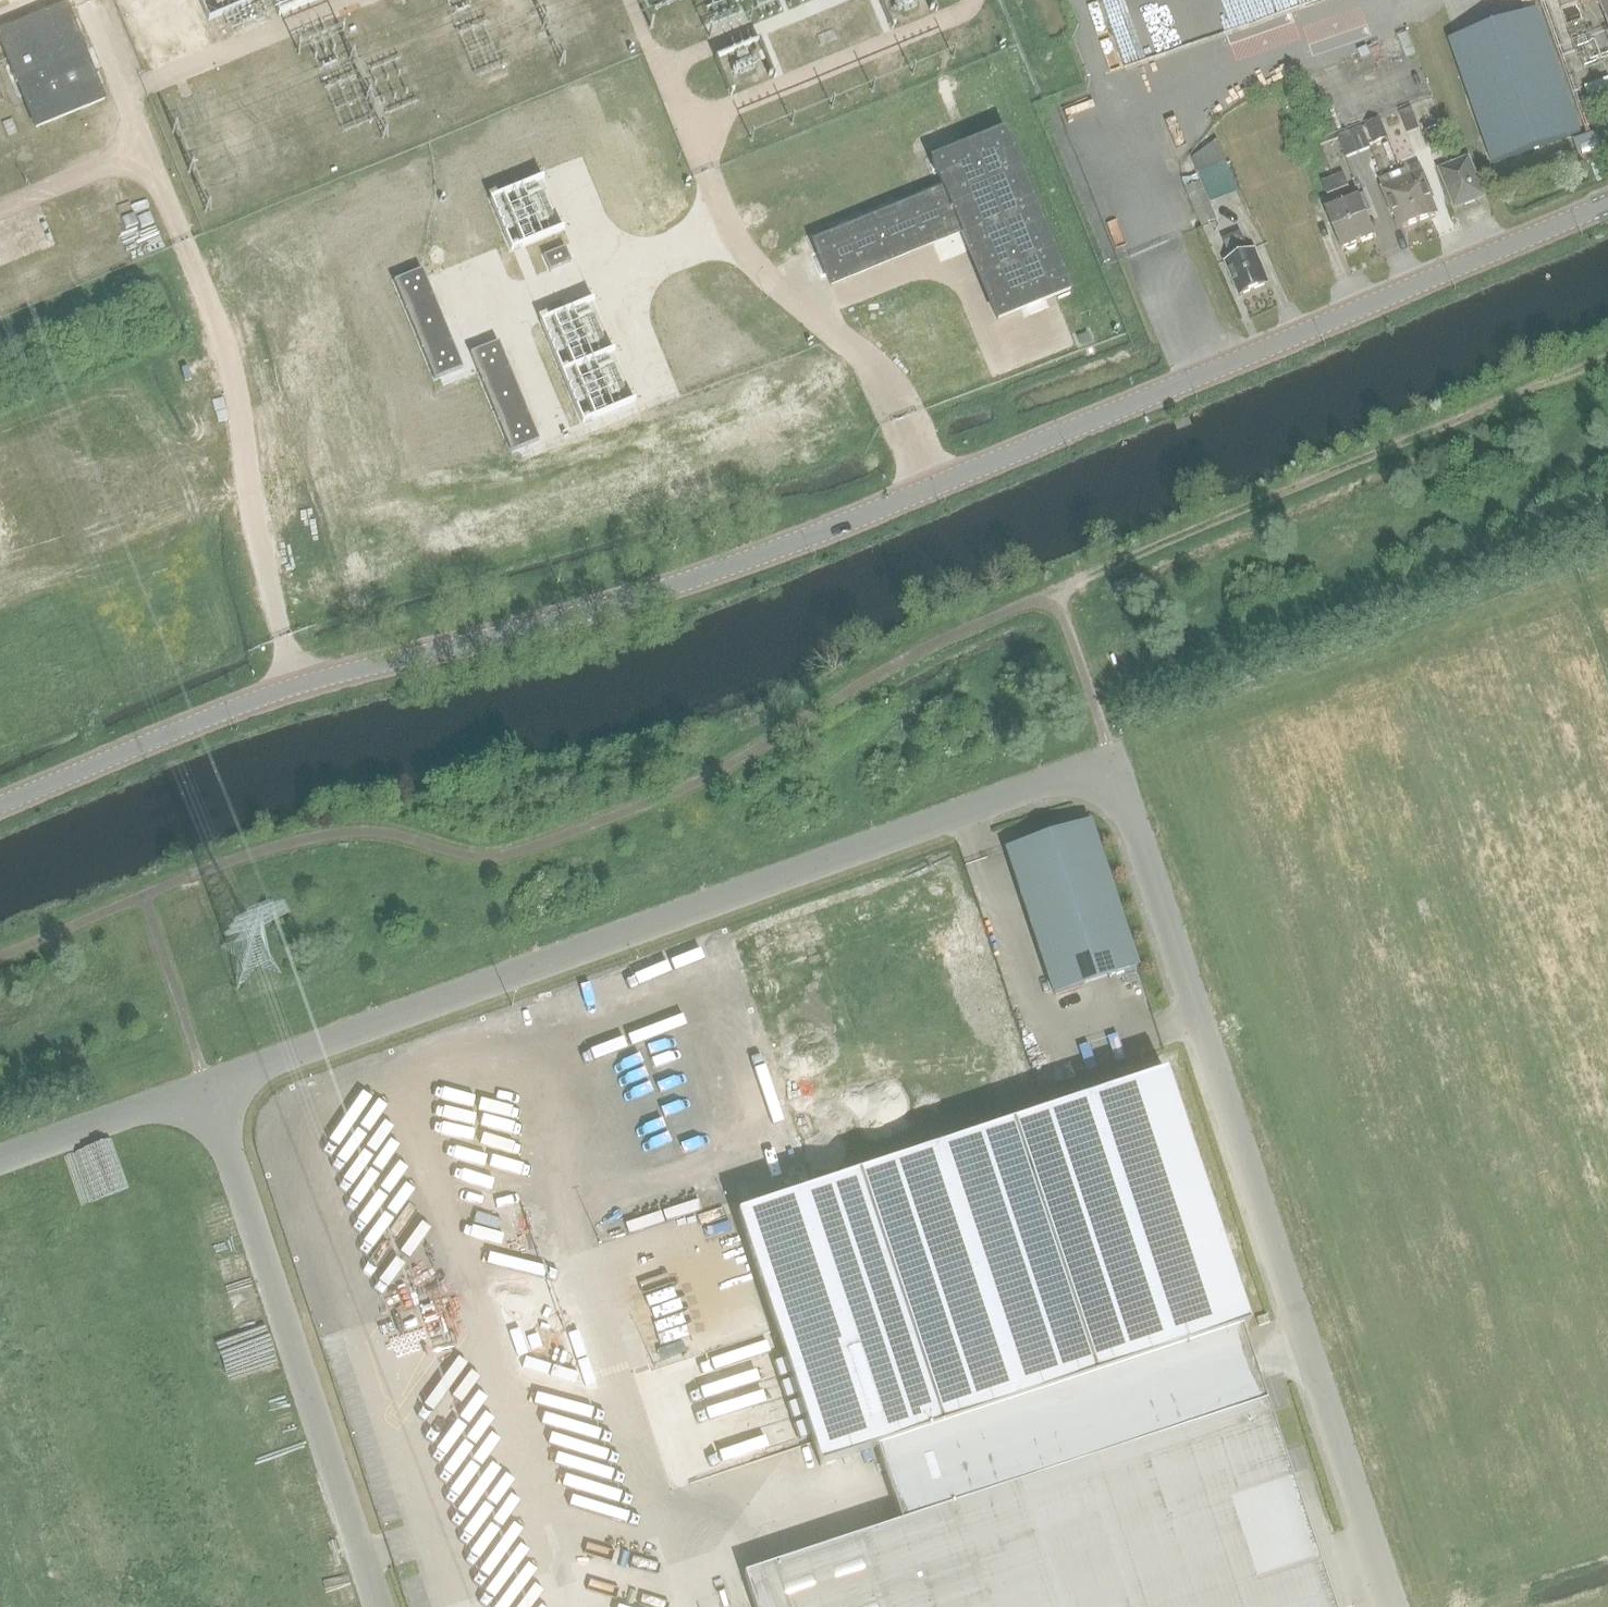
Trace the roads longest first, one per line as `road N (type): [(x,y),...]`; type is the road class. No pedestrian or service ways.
road 1 (unclassified): [(1390,1606),(1113,760),(205,1085)]
road 2 (secondary): [(0,802),(295,687),(667,588),(804,540),(1607,203)]
road 3 (track): [(1607,365),(1076,576),(1047,603)]
road 4 (unclassified): [(205,1085),(380,1606)]
road 5 (unclassified): [(205,1085),(0,1161)]

